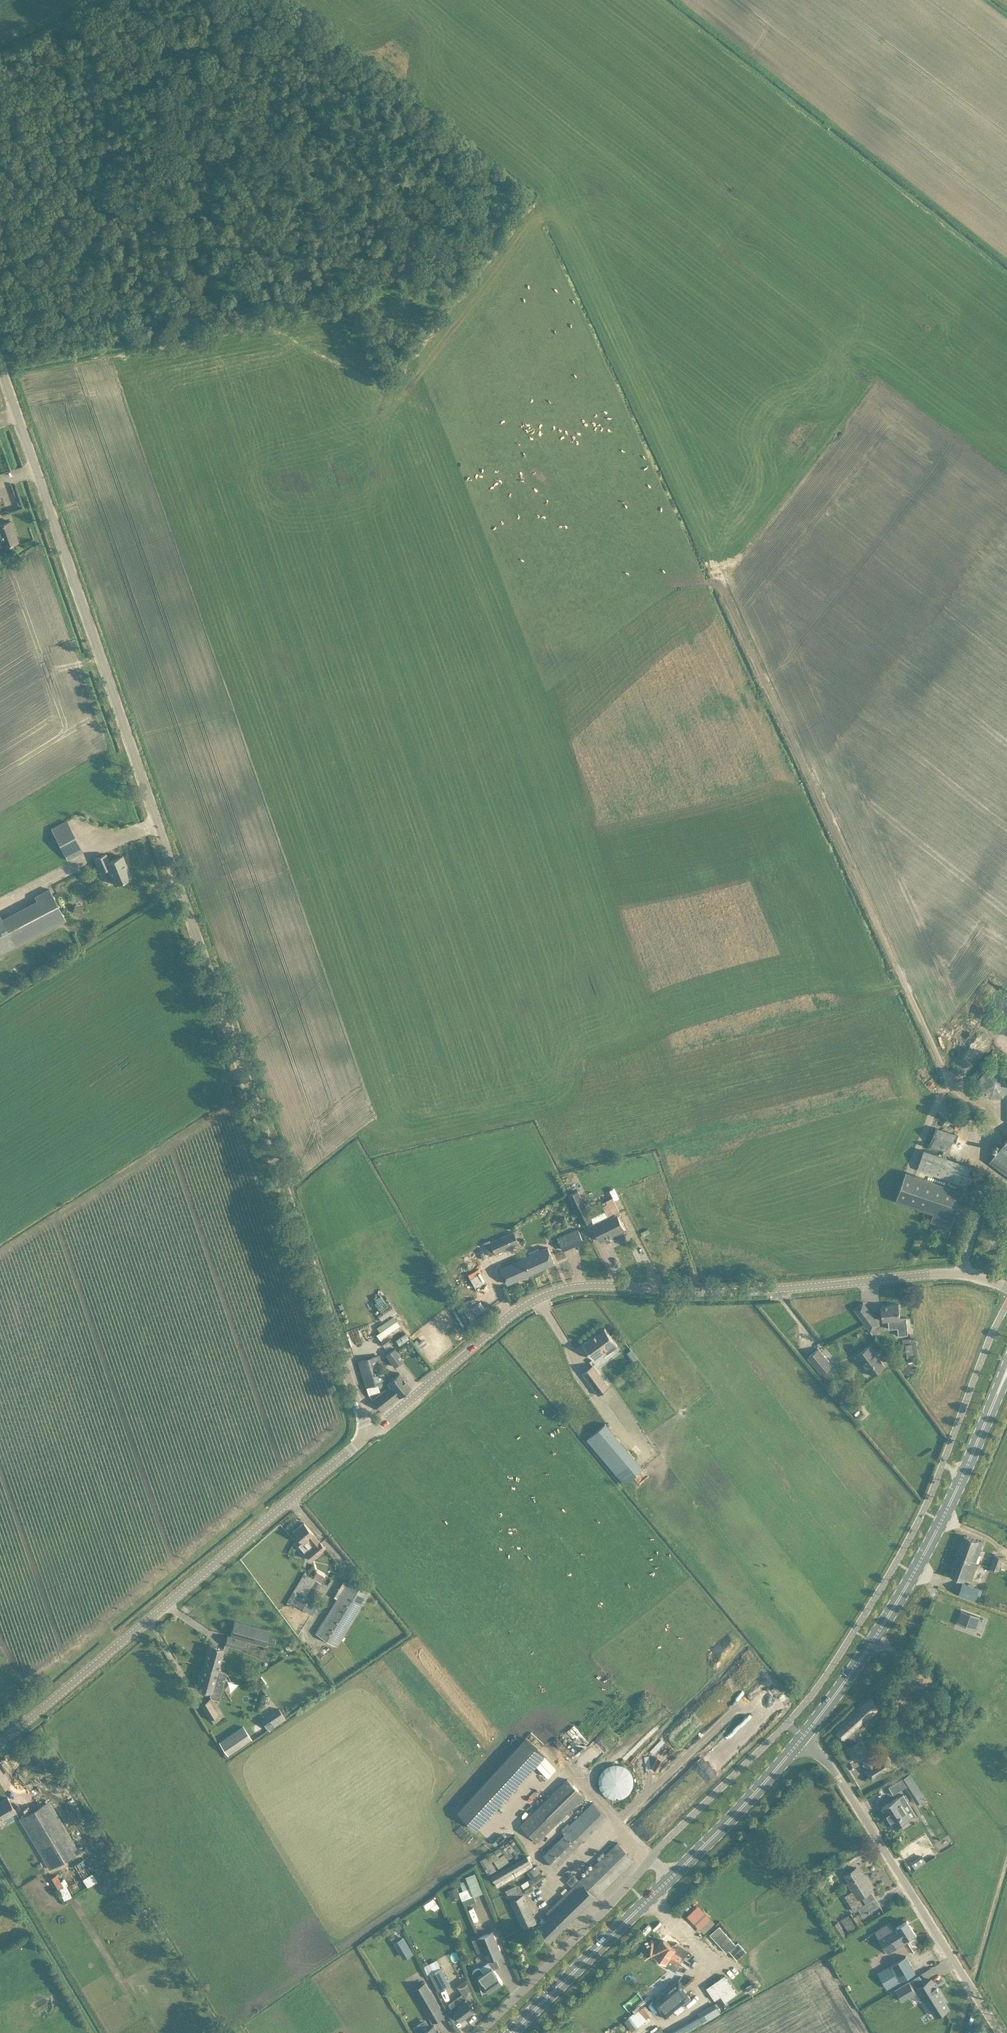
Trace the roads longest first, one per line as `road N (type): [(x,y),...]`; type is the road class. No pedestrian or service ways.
road 1 (unclassified): [(367,1434),(0,368)]
road 2 (unclassified): [(367,1434),(549,1293),(591,1286),(745,1291),(956,1273),(1006,1289)]
road 3 (unclassified): [(0,1737),(367,1434)]
road 4 (primary): [(802,1737),(922,1558),(1006,1374)]
road 5 (unclassified): [(1002,2032),(838,1777),(802,1737)]
road 6 (unclassified): [(670,1878),(651,1859),(478,2032)]
road 7 (primary): [(512,2032),(670,1878)]
road 8 (primary): [(670,1878),(802,1737)]

